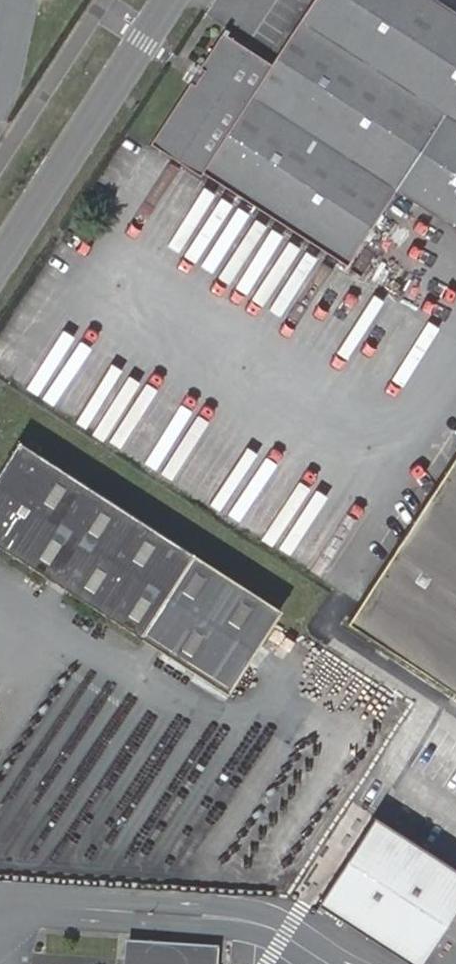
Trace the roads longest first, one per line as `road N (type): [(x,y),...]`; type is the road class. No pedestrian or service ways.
road 1 (residential): [(0,267),(174,0)]

